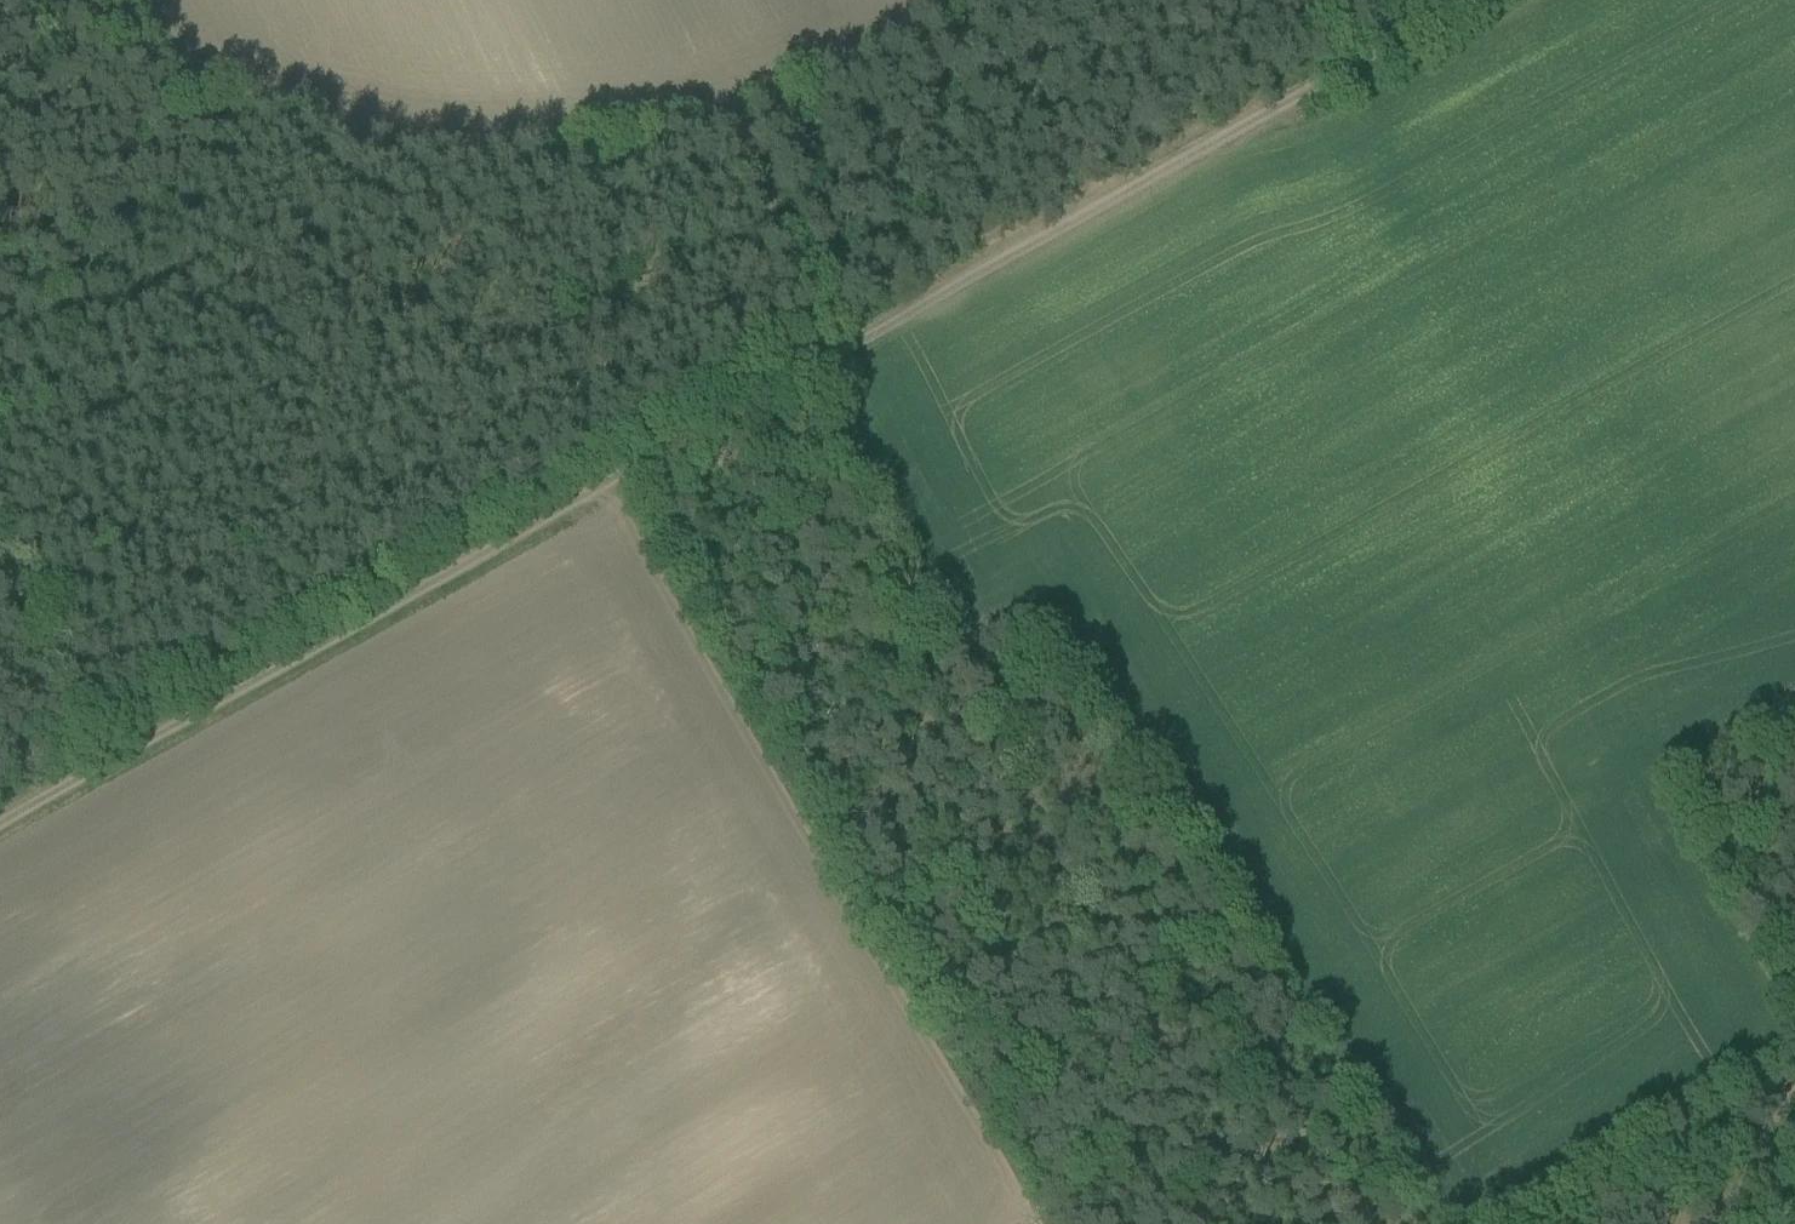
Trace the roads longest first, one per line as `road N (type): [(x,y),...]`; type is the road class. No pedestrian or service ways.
road 1 (track): [(1459,0),(790,375),(593,496),(0,824)]

